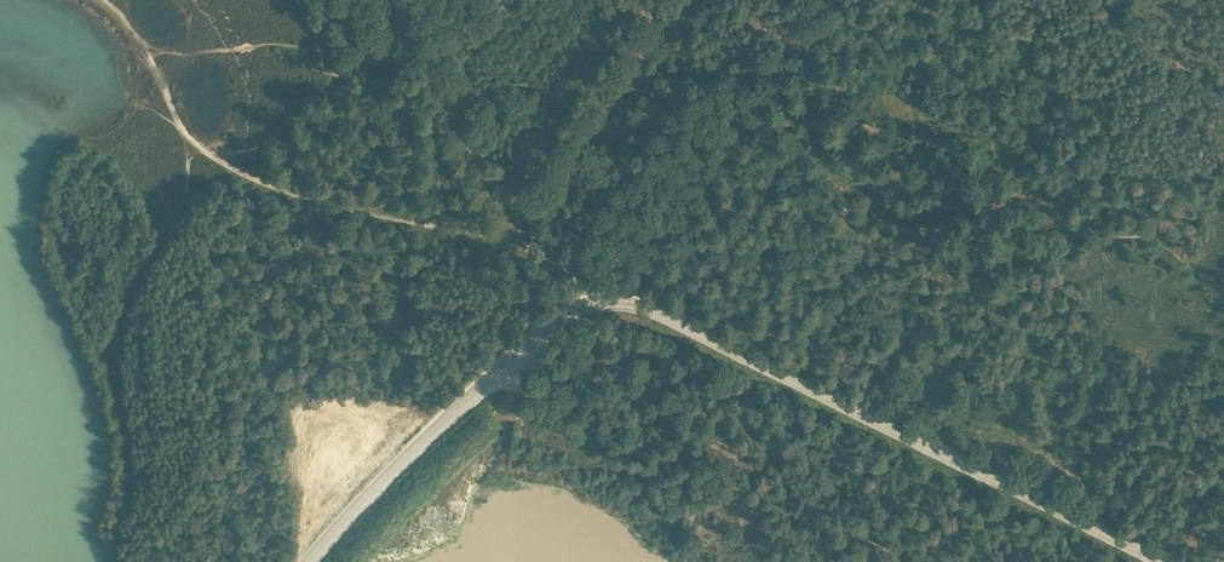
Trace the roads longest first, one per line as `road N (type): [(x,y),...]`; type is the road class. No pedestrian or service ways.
road 1 (track): [(186,136),(185,191),(139,266),(115,353),(128,452),(115,533)]
road 2 (track): [(681,0),(532,210),(521,247)]
road 3 (track): [(316,201),(521,247)]
road 4 (track): [(100,0),(124,18),(153,60),(186,136)]
road 5 (track): [(186,136),(243,173),(316,201)]

